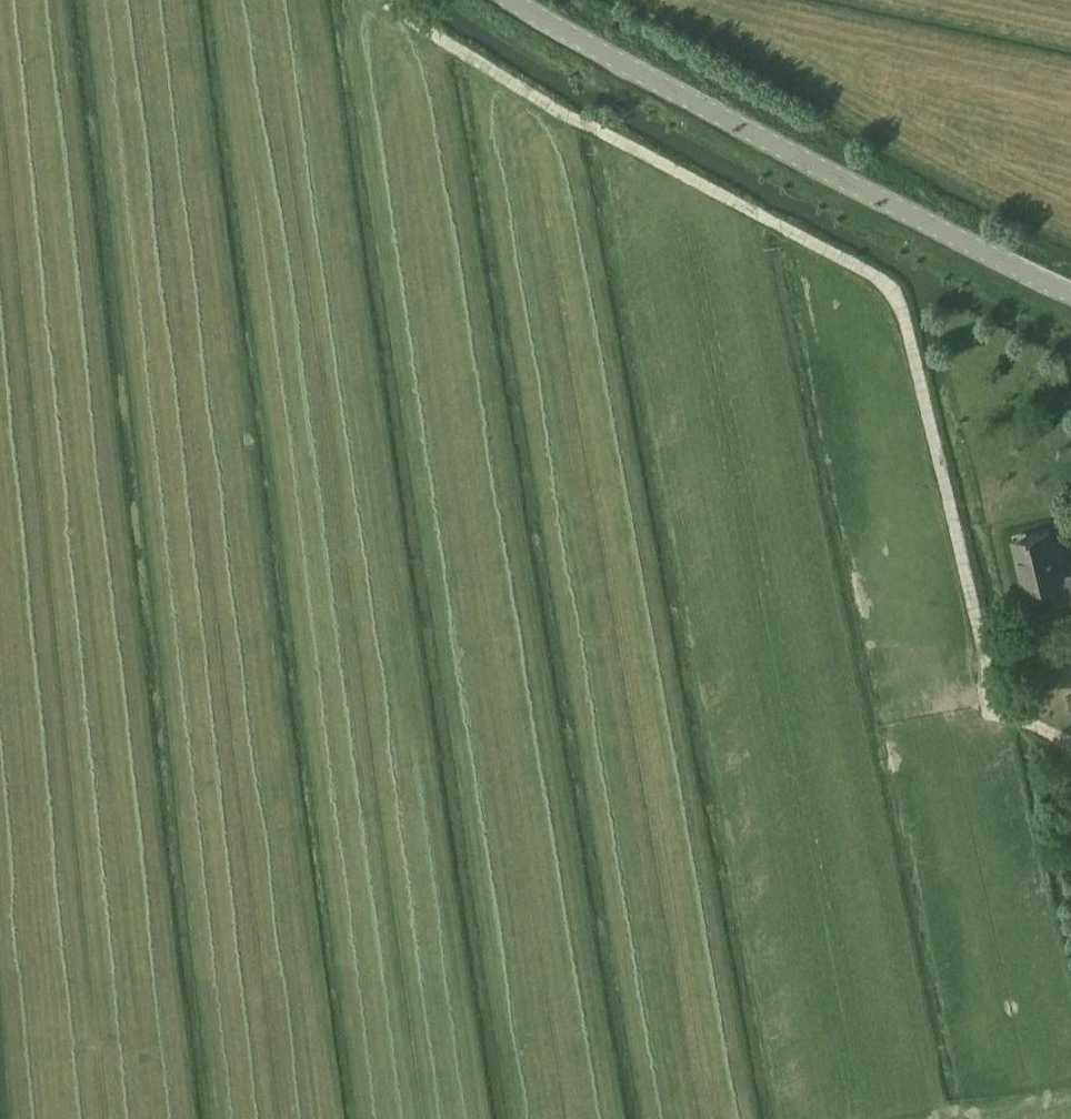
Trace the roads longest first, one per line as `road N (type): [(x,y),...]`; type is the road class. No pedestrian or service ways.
road 1 (track): [(1070,747),(997,708),(896,290),(502,78),(388,0)]
road 2 (unclassified): [(1070,292),(511,0)]

